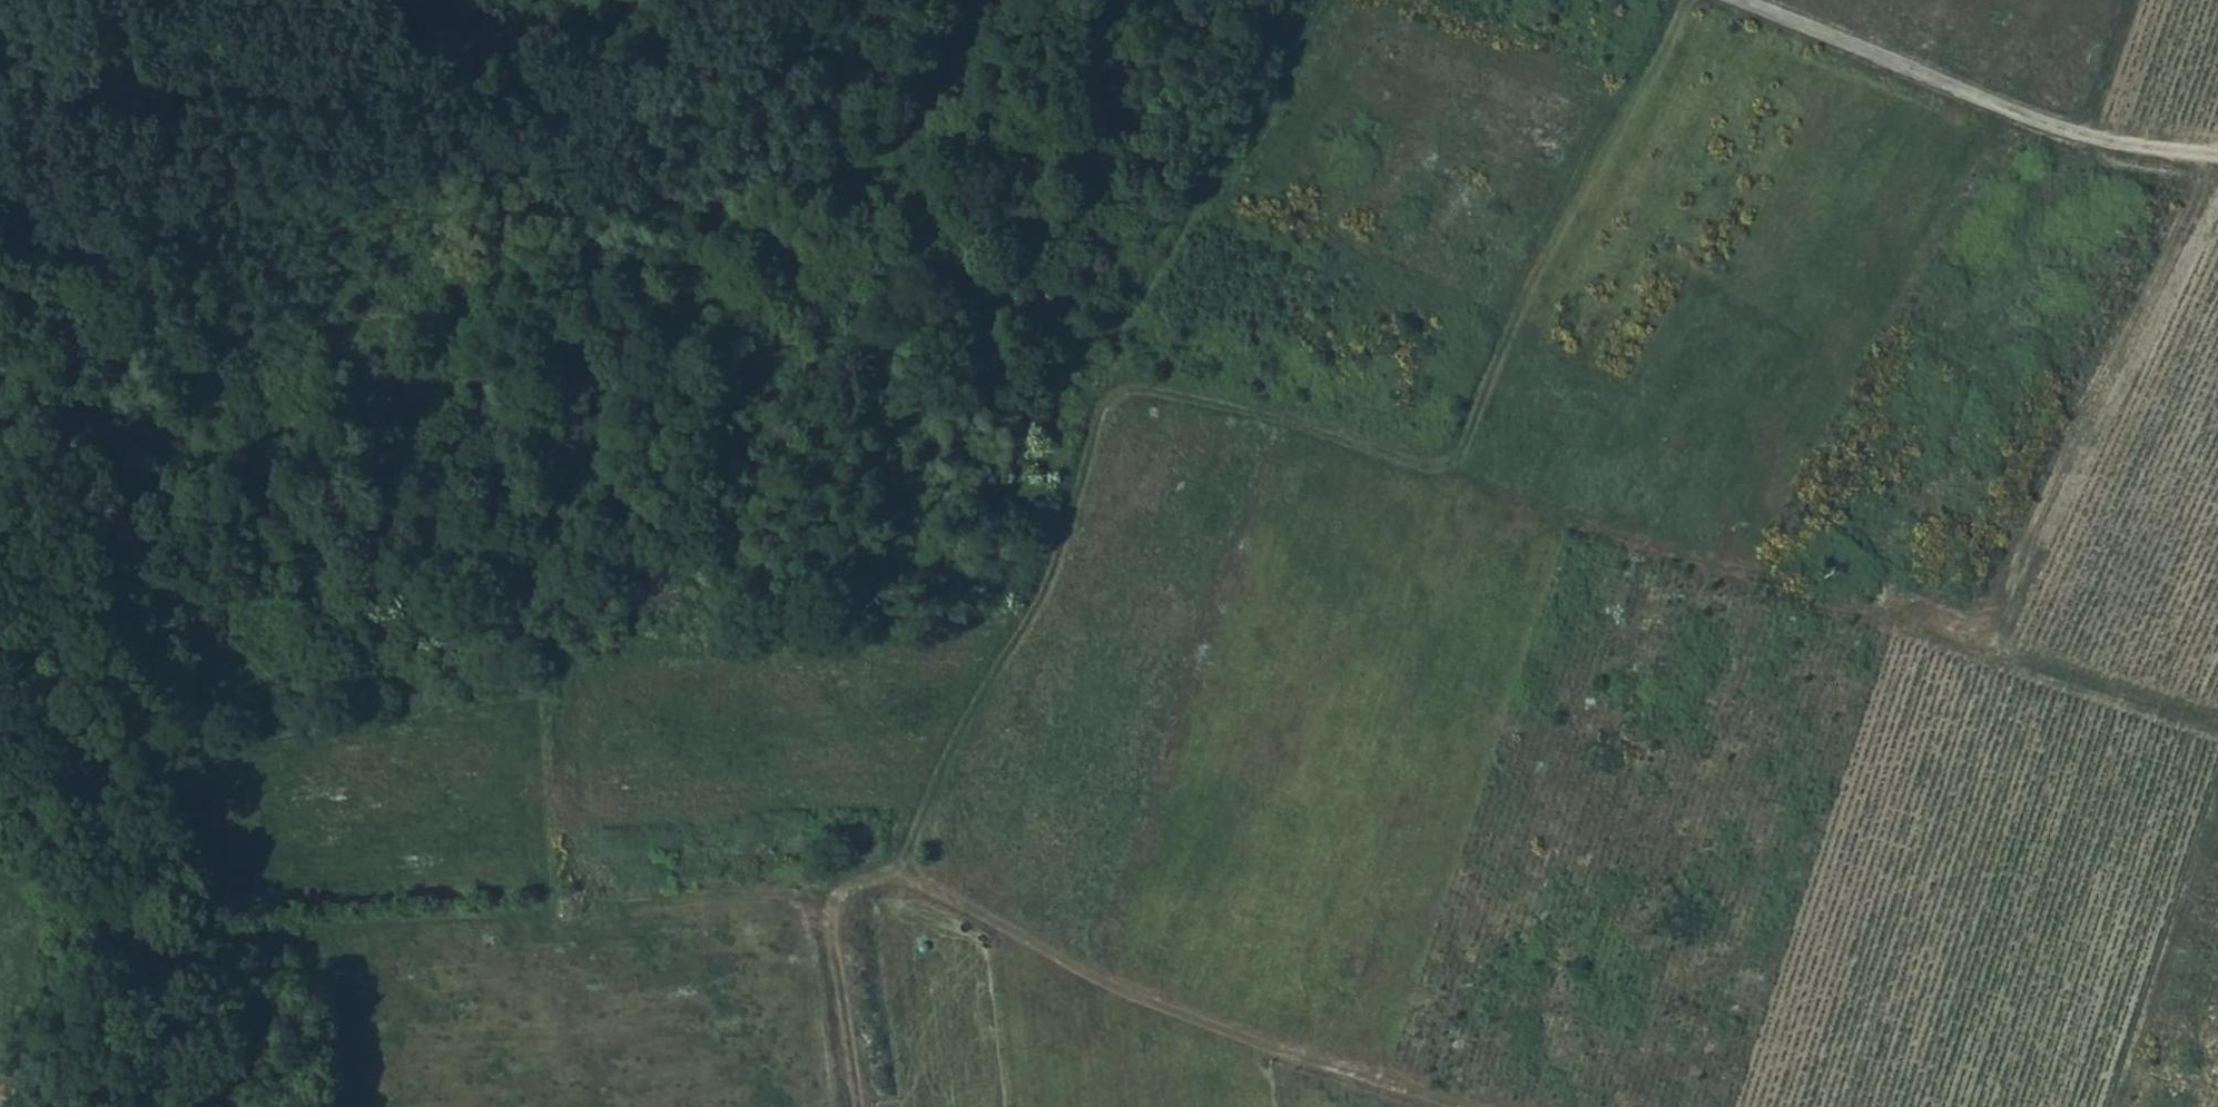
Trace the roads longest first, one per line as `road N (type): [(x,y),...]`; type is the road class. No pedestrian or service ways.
road 1 (track): [(1322,0),(1114,341),(1045,560),(895,878)]
road 2 (track): [(1438,1106),(1101,982),(895,878),(856,881),(827,906),(854,1106)]
road 3 (track): [(2217,150),(2055,124),(1732,0)]

